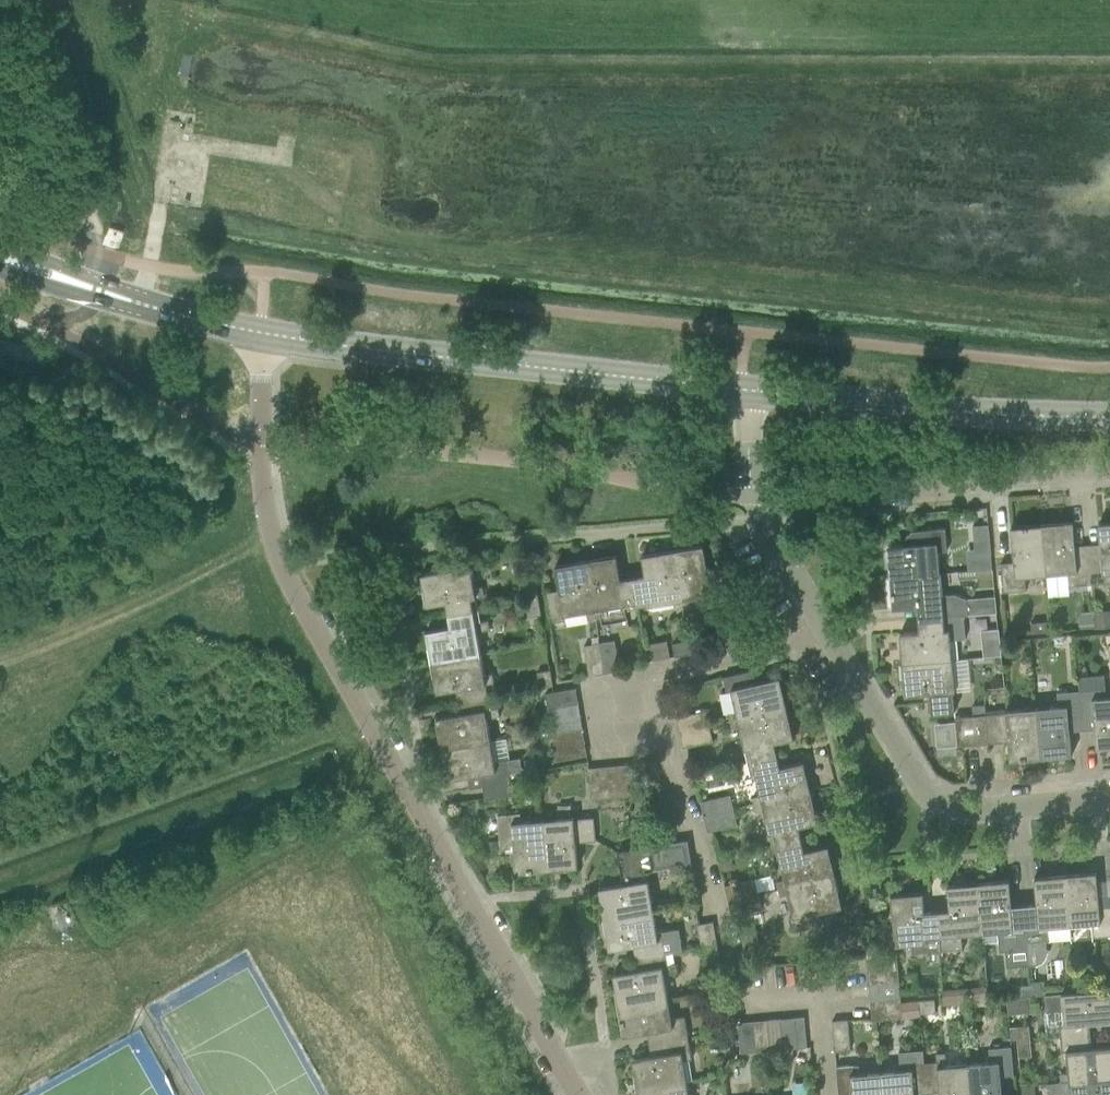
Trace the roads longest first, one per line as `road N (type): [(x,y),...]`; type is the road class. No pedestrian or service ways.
road 1 (unclassified): [(580,1094),(278,559)]
road 2 (unclassified): [(278,559),(722,523),(755,498)]
road 3 (tertiary): [(742,393),(350,349),(260,331)]
road 4 (track): [(0,854),(365,720)]
road 5 (residential): [(1109,799),(970,810),(938,805),(827,635)]
road 6 (tertiary): [(742,393),(800,402),(1109,415)]
road 7 (residential): [(755,498),(1109,468)]
road 8 (unclassified): [(278,559),(258,437),(260,331)]
road 9 (tertiary): [(260,331),(89,287)]
road 10 (unclassified): [(827,635),(755,498)]

